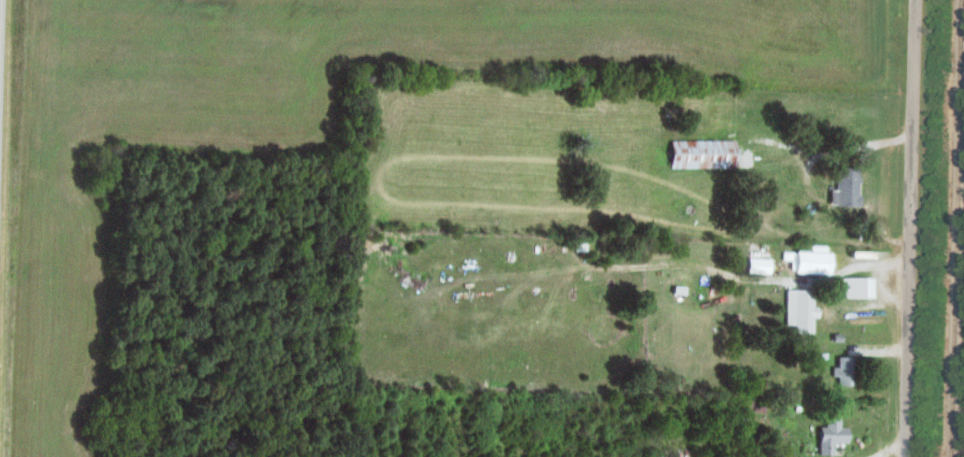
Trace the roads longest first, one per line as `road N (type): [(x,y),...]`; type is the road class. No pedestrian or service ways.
road 1 (tertiary): [(905,456),(915,0)]

